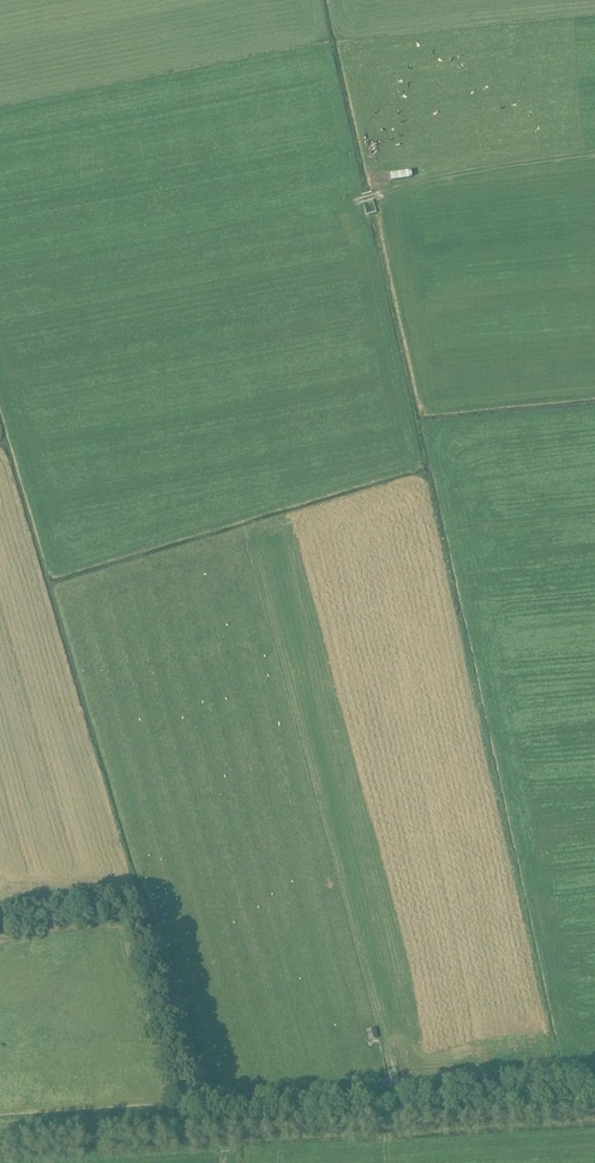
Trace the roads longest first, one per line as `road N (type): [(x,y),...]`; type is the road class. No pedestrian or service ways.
road 1 (unclassified): [(0,1145),(594,1109)]

